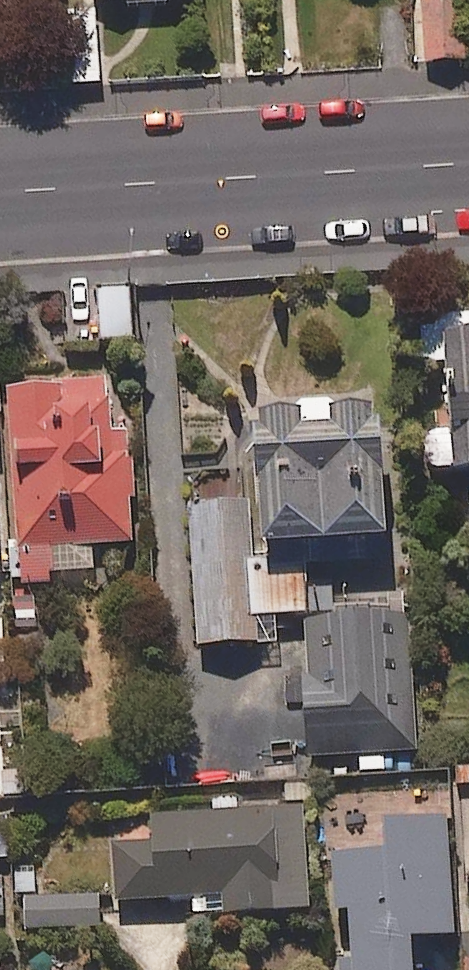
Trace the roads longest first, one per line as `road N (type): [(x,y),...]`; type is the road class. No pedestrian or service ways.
road 1 (secondary): [(0,193),(468,163)]

